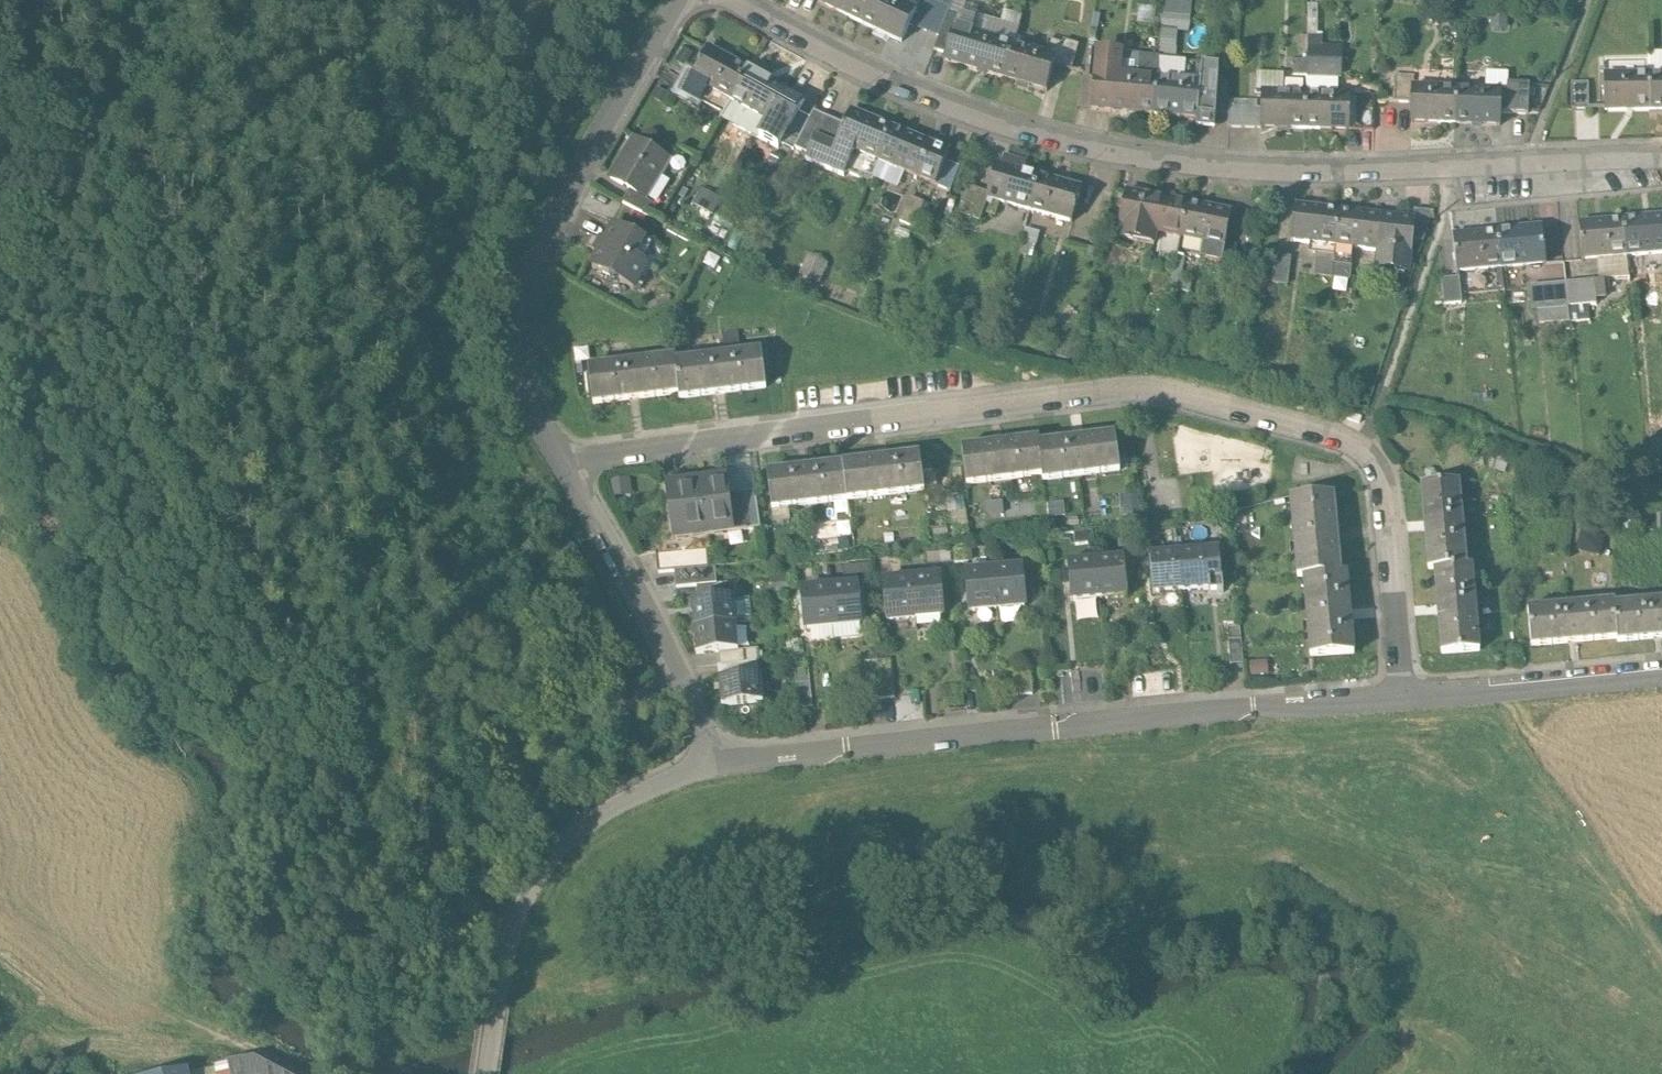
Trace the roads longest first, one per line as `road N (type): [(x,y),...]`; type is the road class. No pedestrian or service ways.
road 1 (residential): [(1401,700),(1390,492),(1367,448),(1338,437),(1167,392),(1132,390),(559,461)]
road 2 (residential): [(1661,158),(1335,173),(1197,165),(1051,142),(926,100),(727,0)]
road 3 (residential): [(1401,700),(721,765)]
road 4 (residential): [(559,461),(523,372),(526,288),(576,174),(678,0)]
road 5 (residential): [(721,765),(621,801),(551,857),(524,900),(507,950),(484,1073)]
road 6 (residential): [(721,765),(559,461)]
road 7 (residential): [(1661,672),(1401,700)]

